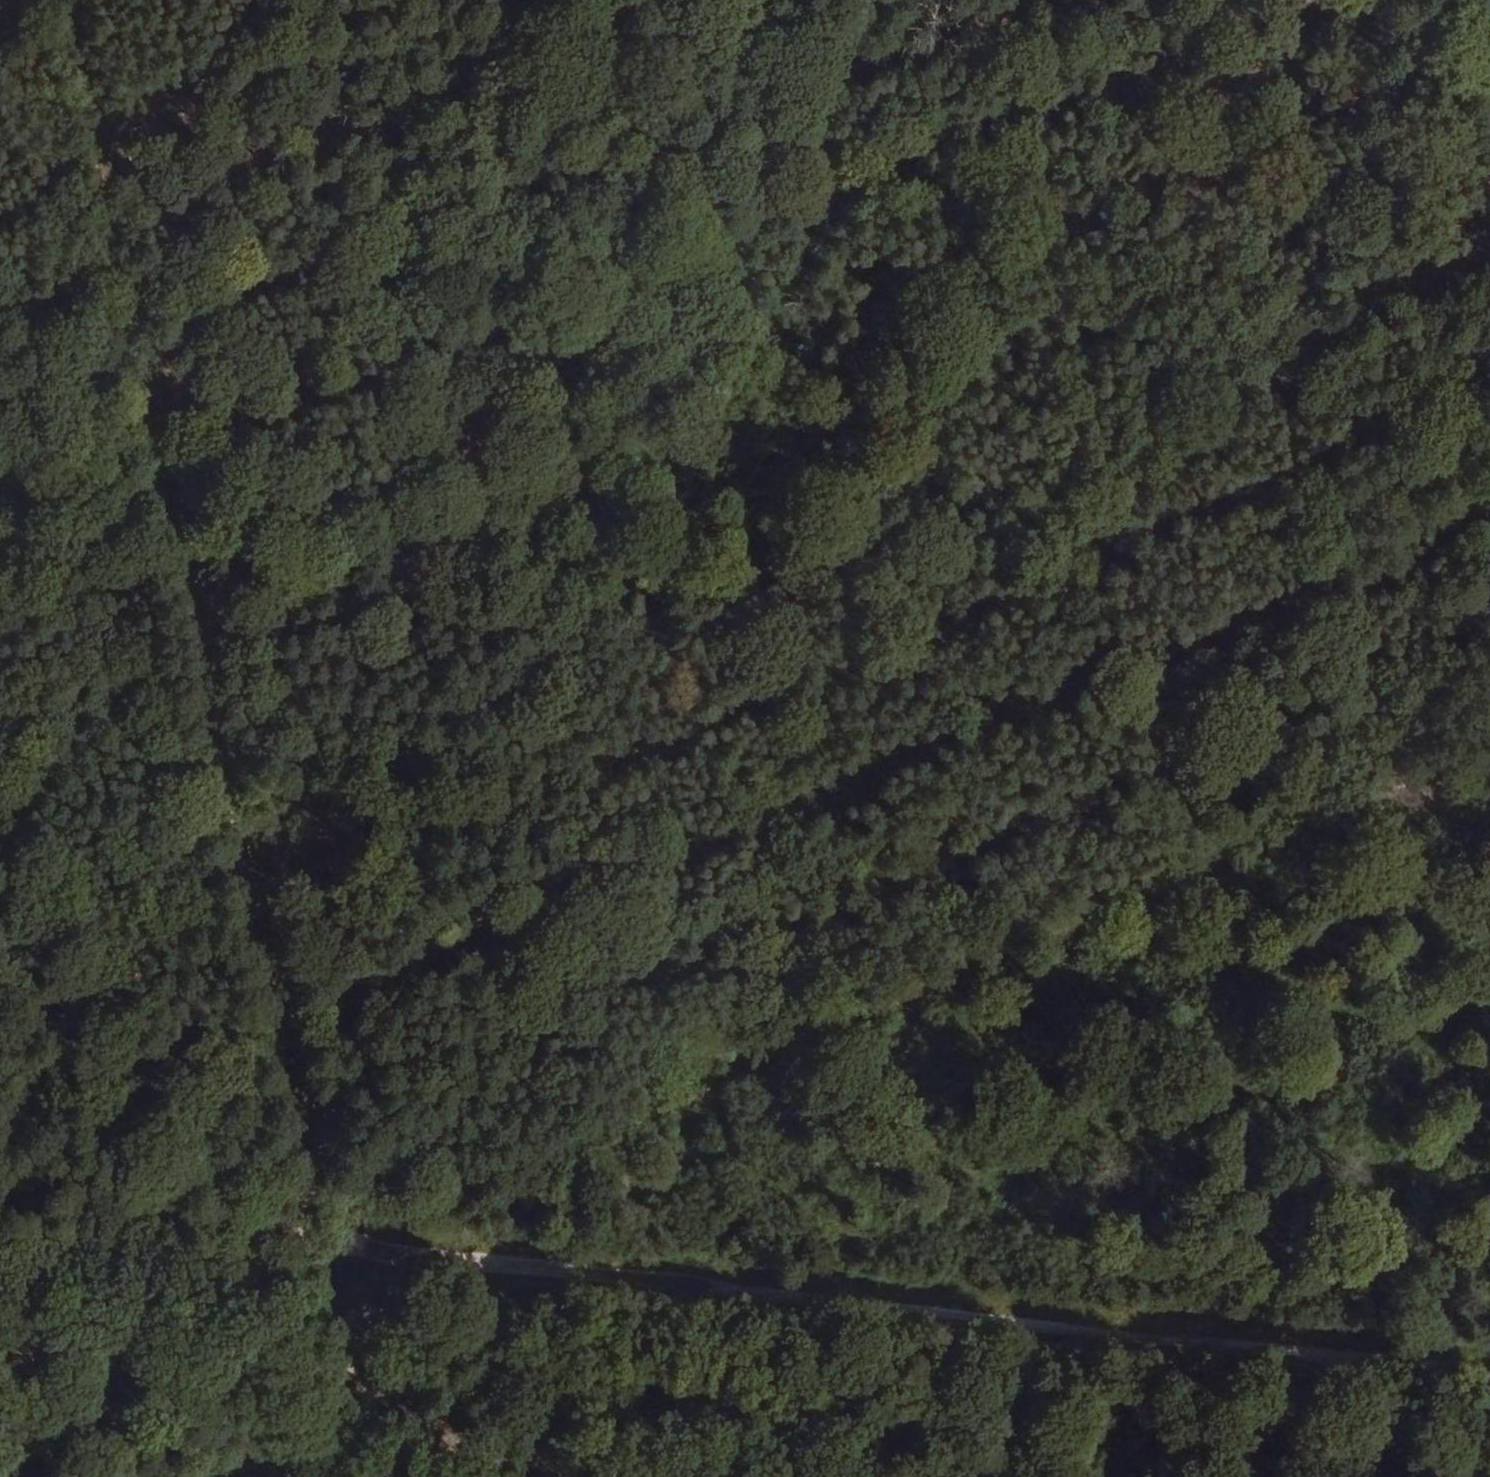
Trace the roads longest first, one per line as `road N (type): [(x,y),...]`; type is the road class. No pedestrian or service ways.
road 1 (track): [(0,1221),(1489,1392)]
road 2 (track): [(58,0),(318,1254)]
road 3 (track): [(342,1377),(0,1371)]
road 4 (track): [(1489,79),(1331,0)]

